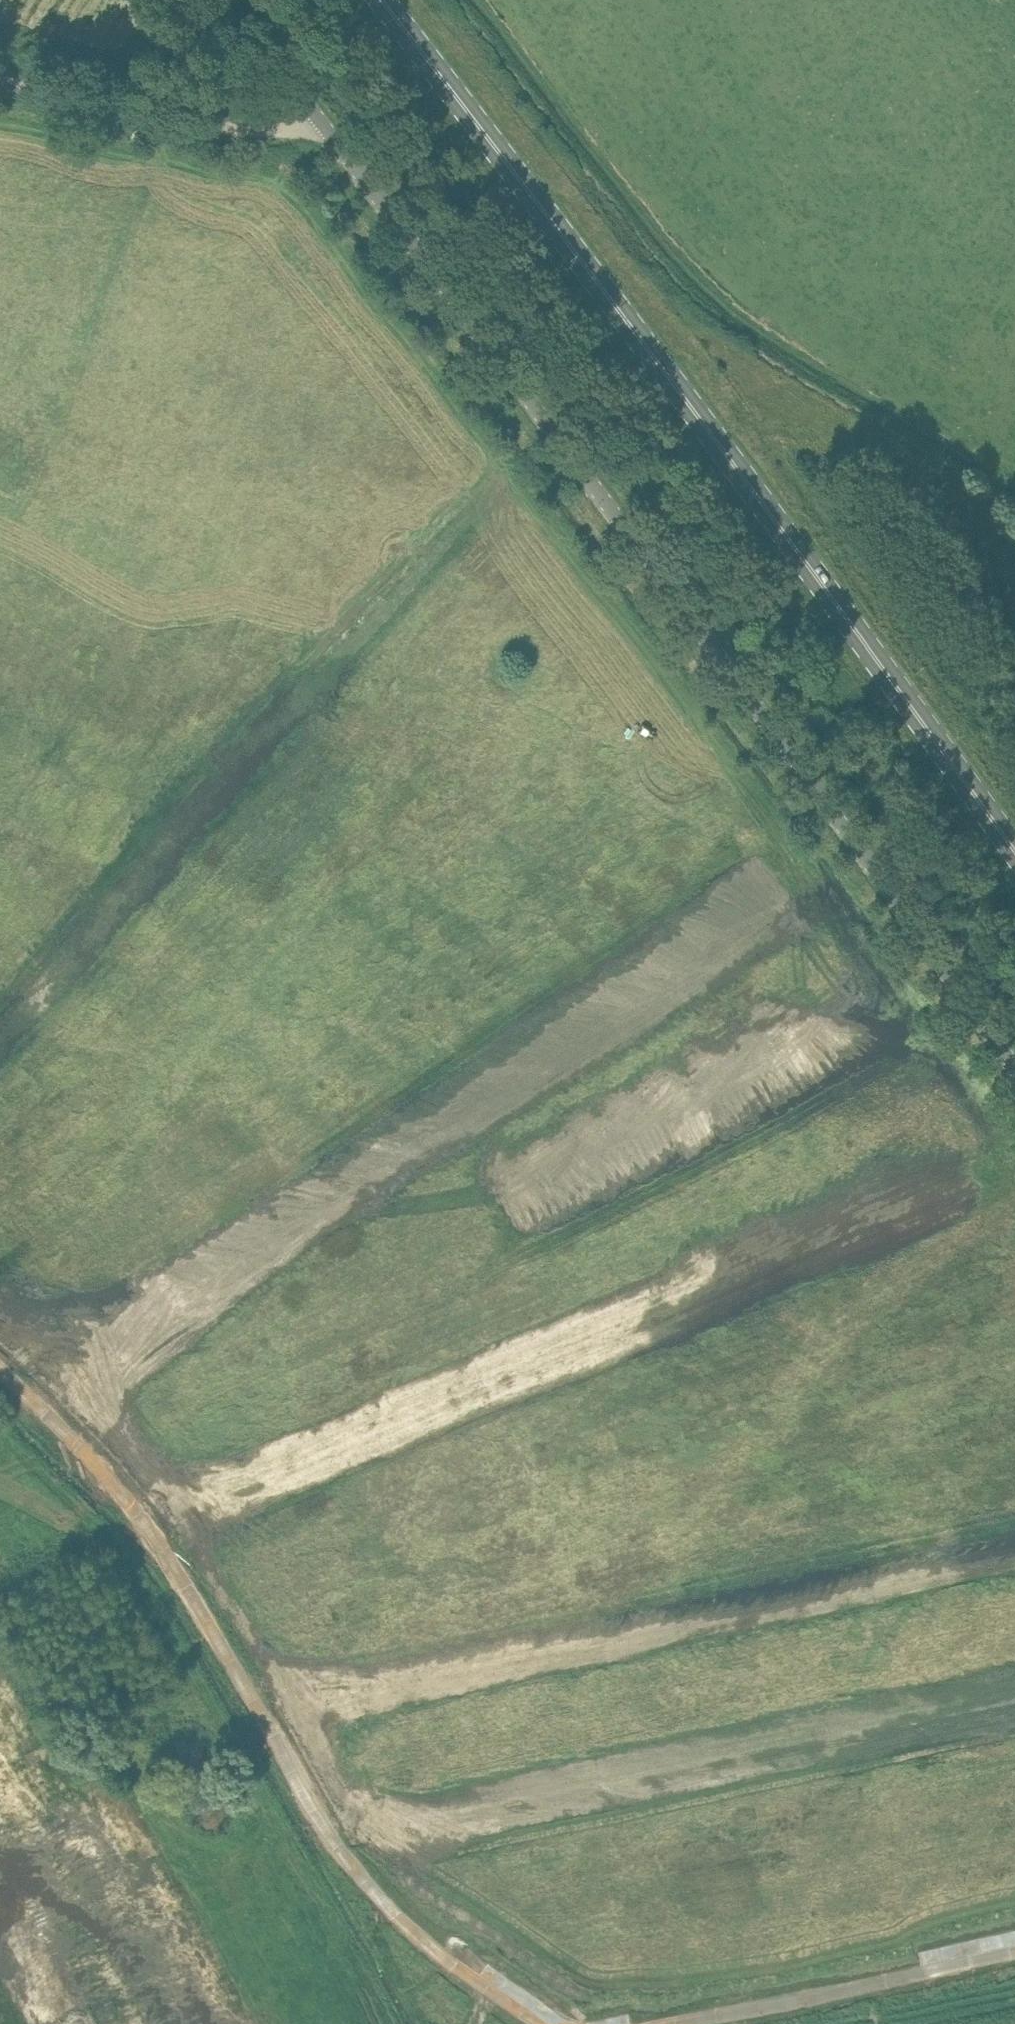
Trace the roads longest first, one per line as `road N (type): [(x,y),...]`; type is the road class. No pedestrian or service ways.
road 1 (unclassified): [(1014,1066),(574,461),(221,0)]
road 2 (secondary): [(1014,863),(635,307),(395,0)]
road 3 (track): [(0,78),(229,129),(281,128),(313,113)]

